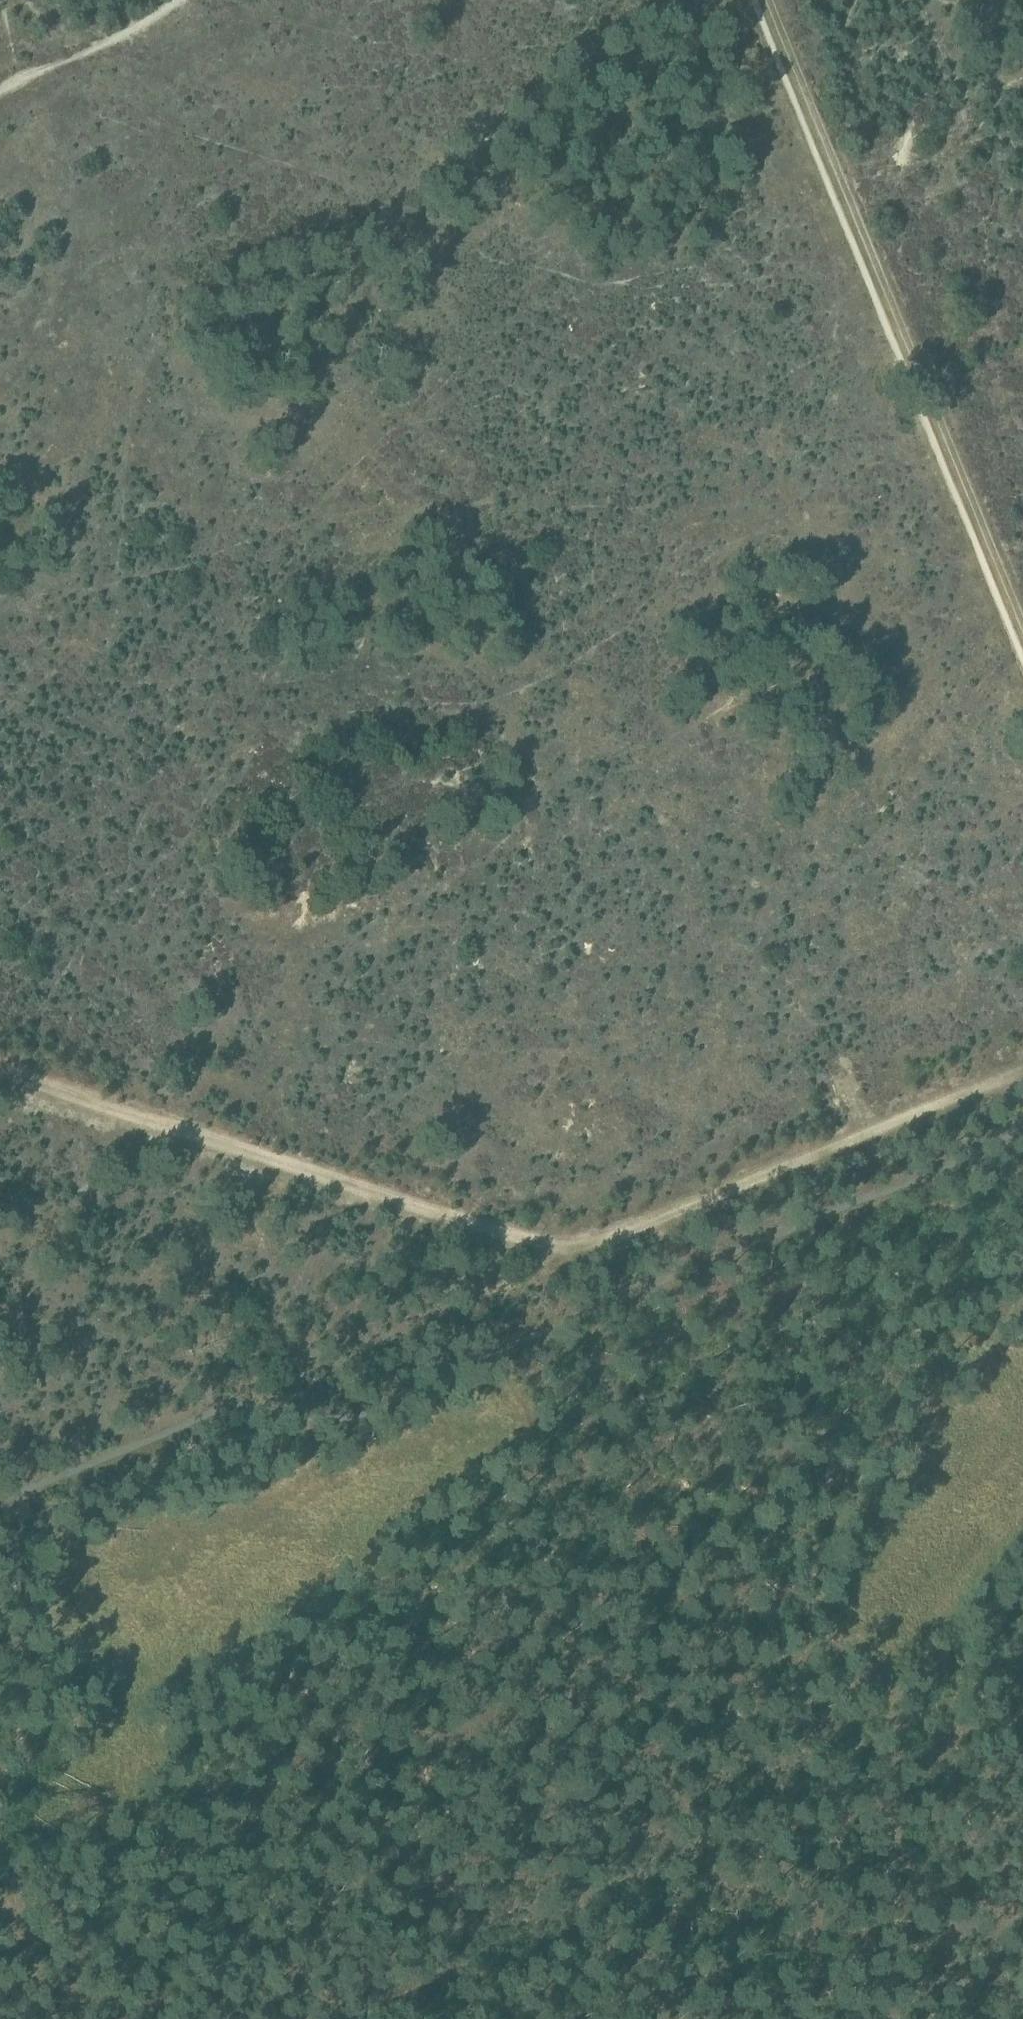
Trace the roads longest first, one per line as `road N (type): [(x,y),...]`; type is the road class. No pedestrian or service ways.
road 1 (track): [(1022,1066),(567,1247),(541,1246),(0,1073)]
road 2 (track): [(767,0),(1022,634)]

